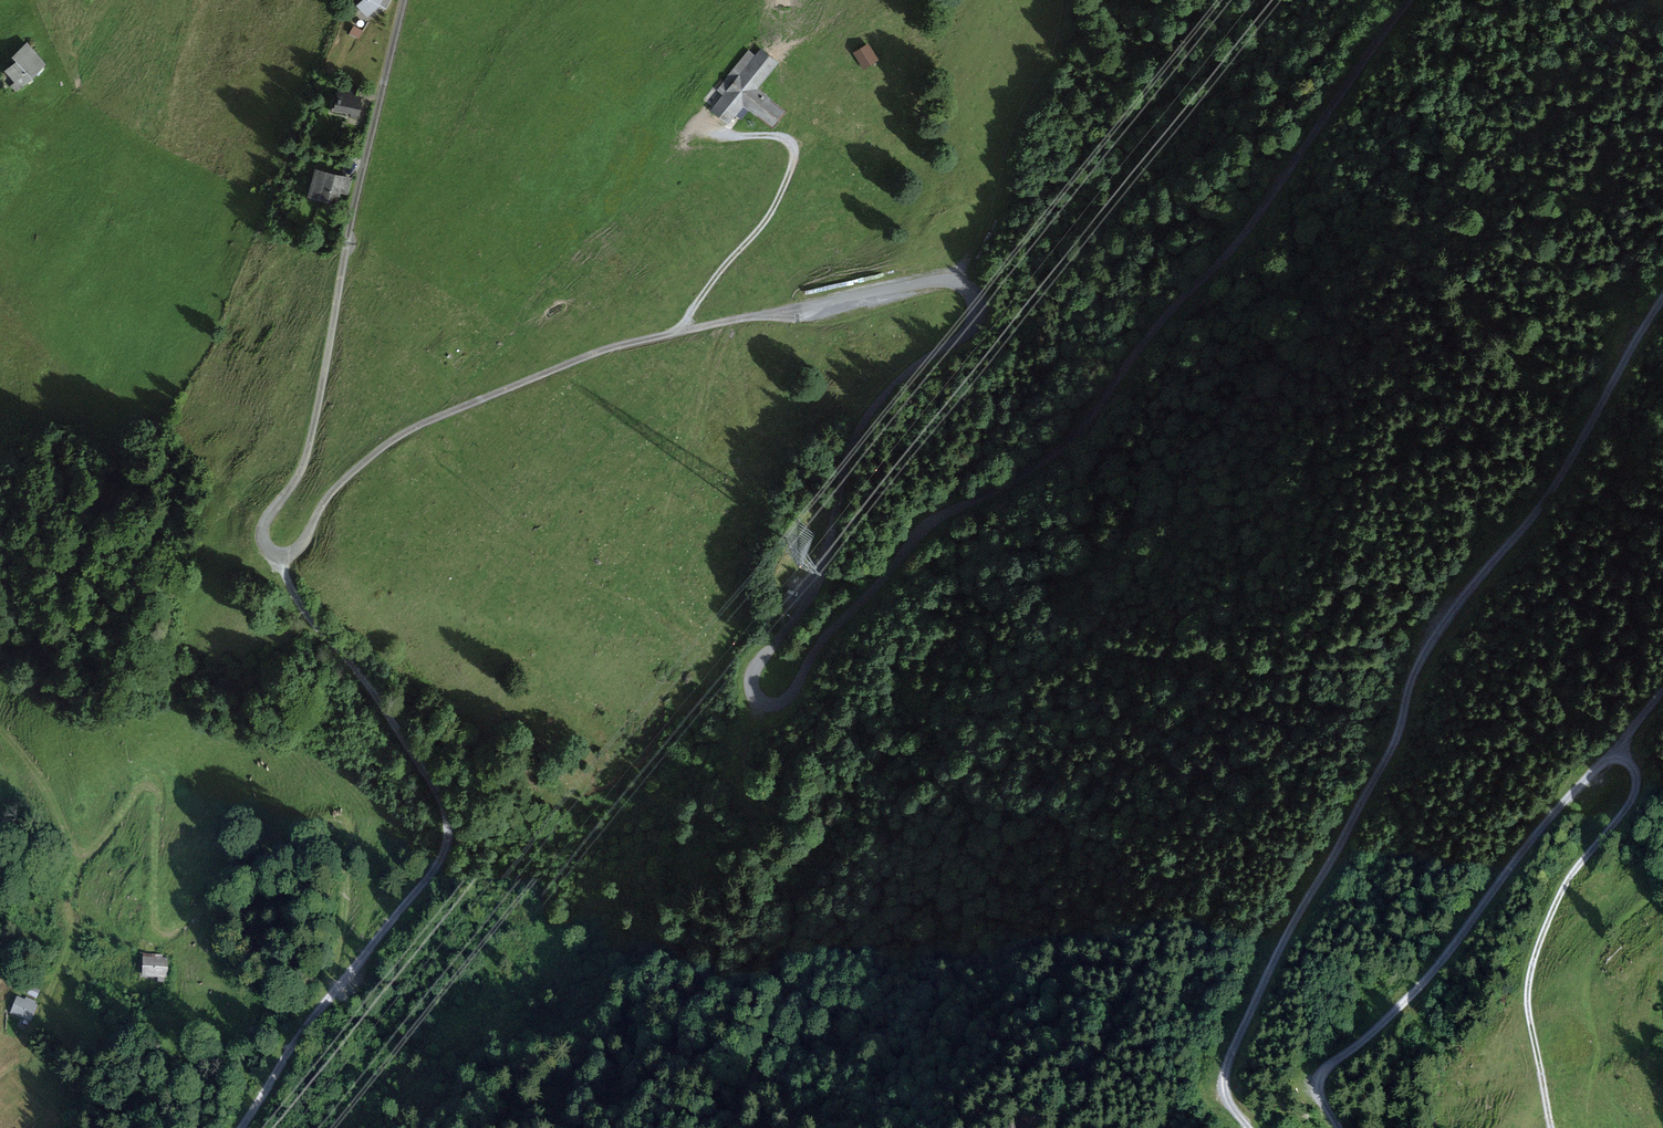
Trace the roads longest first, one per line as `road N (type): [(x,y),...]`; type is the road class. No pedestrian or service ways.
road 1 (unclassified): [(405,0),(308,442),(292,486),(264,523),(266,546),(293,553),(332,495),(375,453),(433,419),(599,350),(942,280),(968,286),(975,302),(971,327),(905,377),(861,428),(813,592),(752,677),(755,697),(777,704),(789,699),(822,640),(921,532),(1073,439),(1166,318),(1256,219),(1410,0)]
road 2 (track): [(1662,300),(1540,507),(1428,644),(1390,751),(1233,1043),(1223,1090),(1249,1127)]
road 3 (track): [(276,554),(304,610),(368,684),(443,804),(448,827),(430,872),(285,1052),(241,1127)]
road 4 (track): [(337,988),(359,865),(353,833),(340,819),(239,875),(168,935),(157,924),(158,788),(143,786),(82,859)]
road 5 (track): [(1337,1127),(1318,1091),(1321,1073),(1414,990),(1662,692)]
road 6 (track): [(1552,1127),(1529,989),(1566,885),(1637,792),(1635,771),(1616,749)]
road 7 (track): [(735,1127),(788,1009),(795,975),(792,898),(764,826)]
road 8 (track): [(957,282),(986,234),(1017,119),(1057,43),(1065,0)]
road 9 (track): [(0,1077),(32,1047),(74,947),(70,903),(82,859)]
road 10 (track): [(0,728),(53,794),(82,859)]

